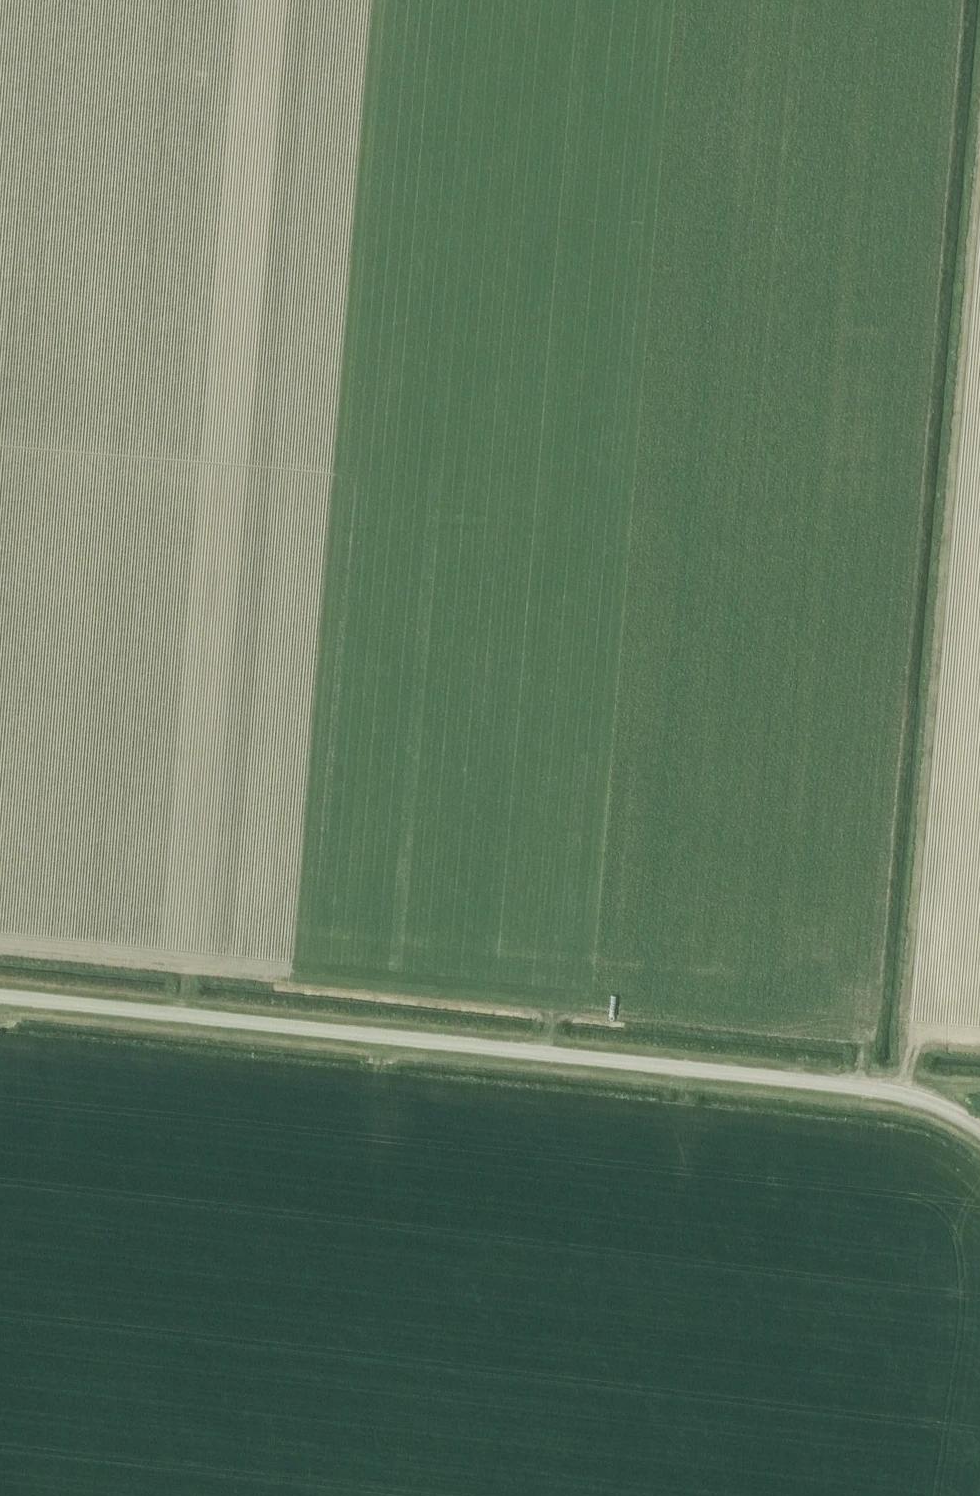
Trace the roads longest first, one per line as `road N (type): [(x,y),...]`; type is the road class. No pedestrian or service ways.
road 1 (unclassified): [(979,1129),(935,1102),(874,1088),(0,995)]

